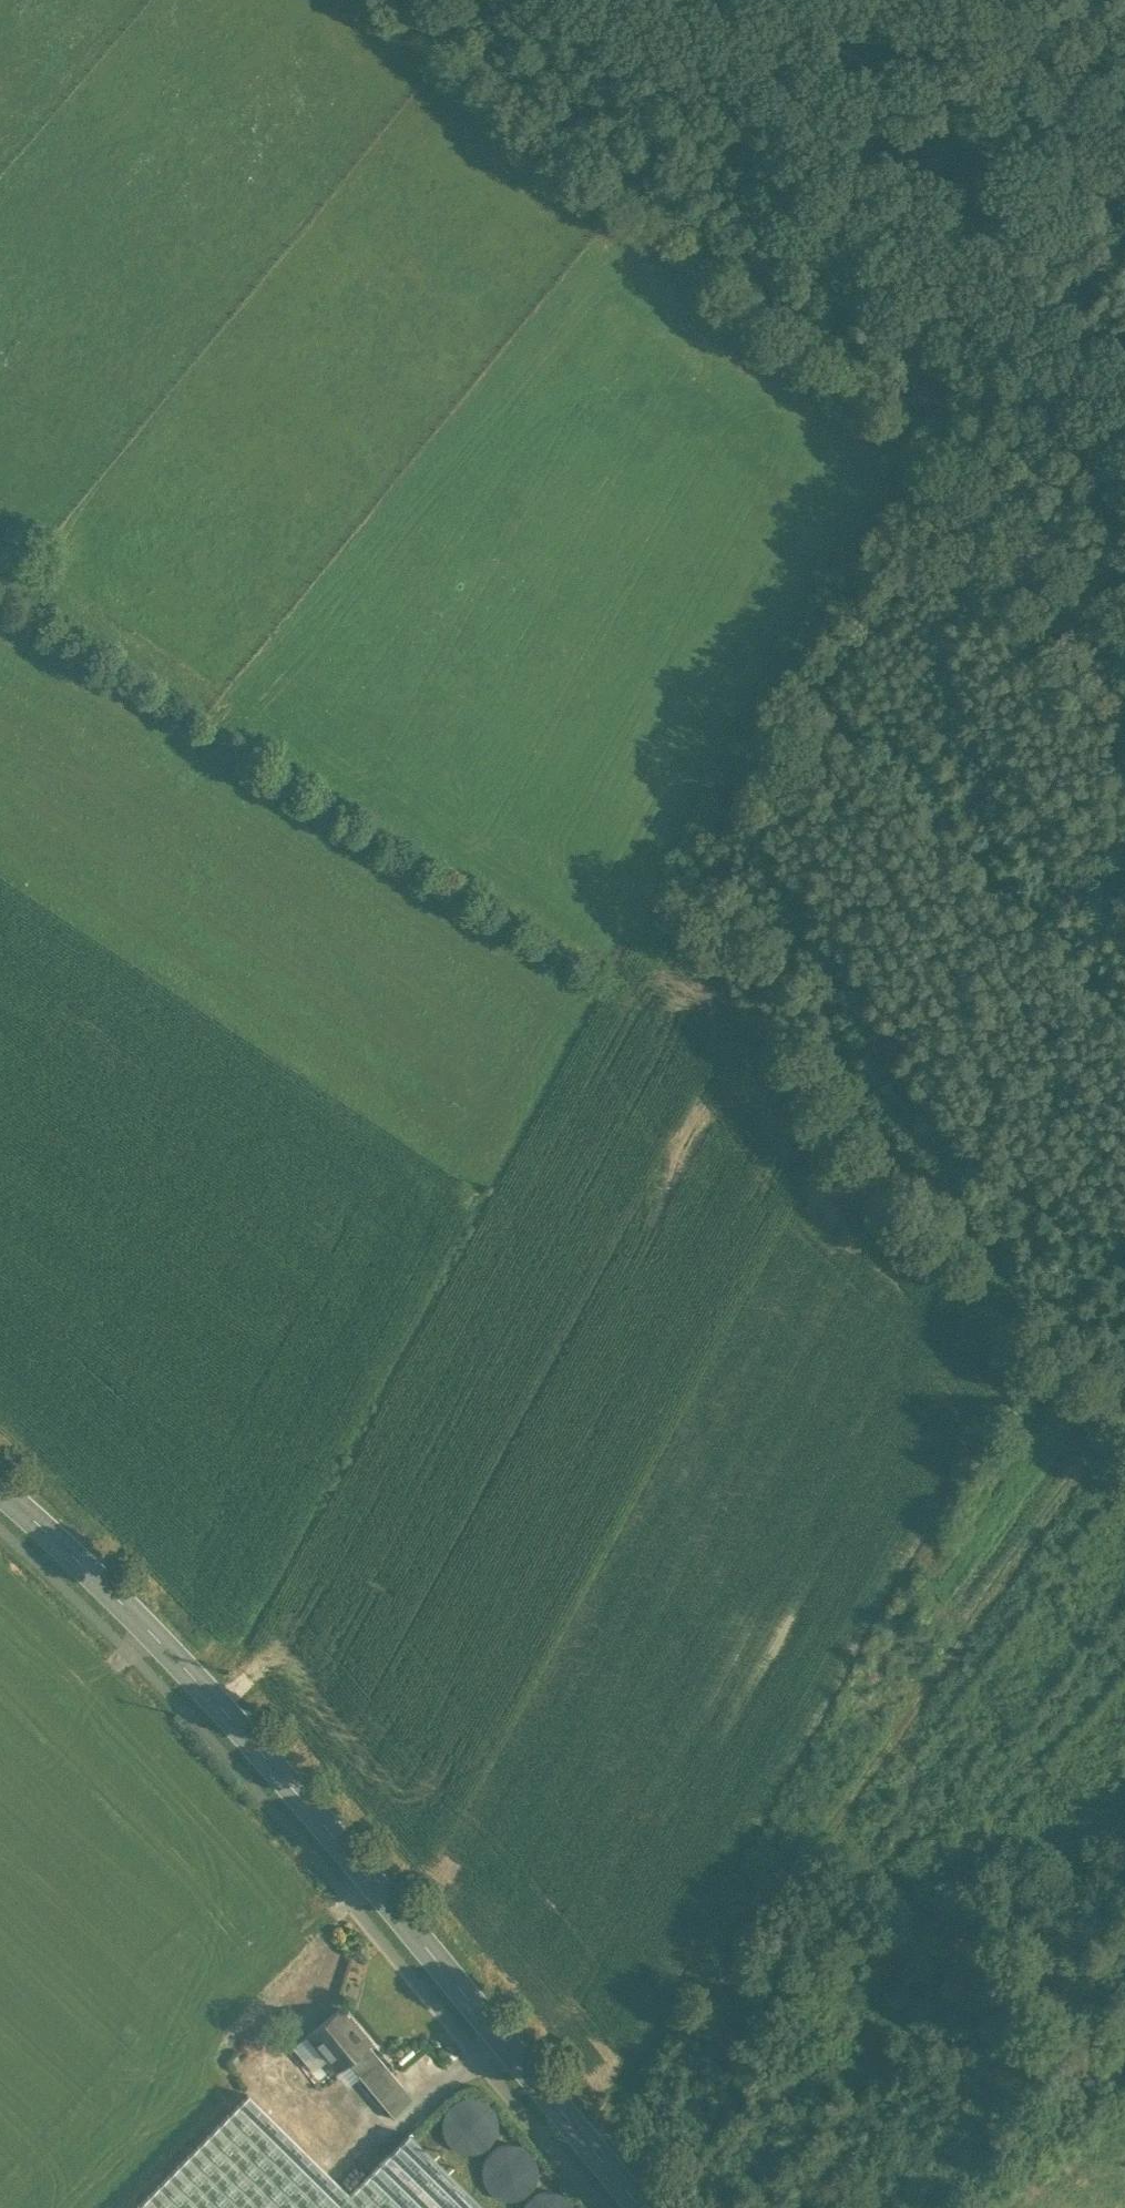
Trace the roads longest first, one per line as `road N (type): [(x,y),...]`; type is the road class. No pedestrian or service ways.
road 1 (tertiary): [(641,2207),(186,1669),(0,1490)]
road 2 (track): [(575,0),(1124,470)]

